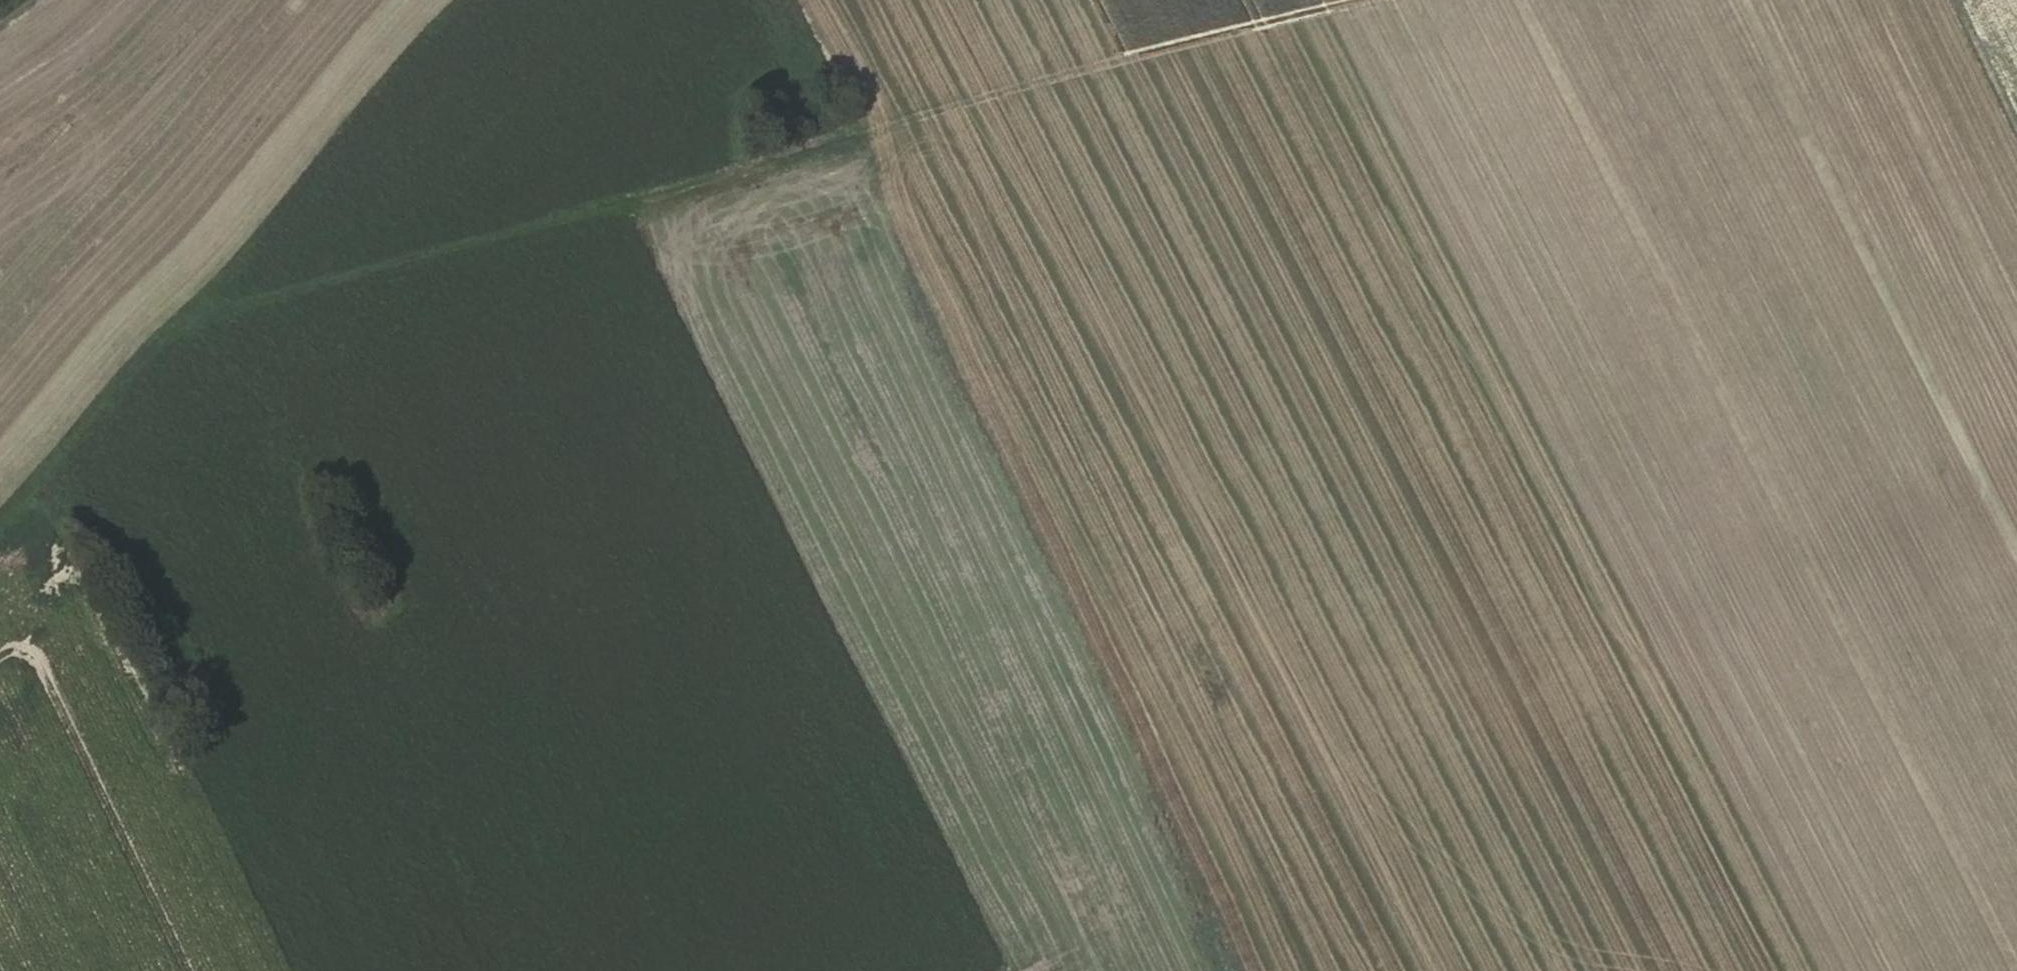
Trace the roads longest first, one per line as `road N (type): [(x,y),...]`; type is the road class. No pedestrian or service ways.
road 1 (track): [(1309,0),(935,101),(191,323),(134,373),(68,457),(0,523)]
road 2 (track): [(2016,148),(1944,0)]

